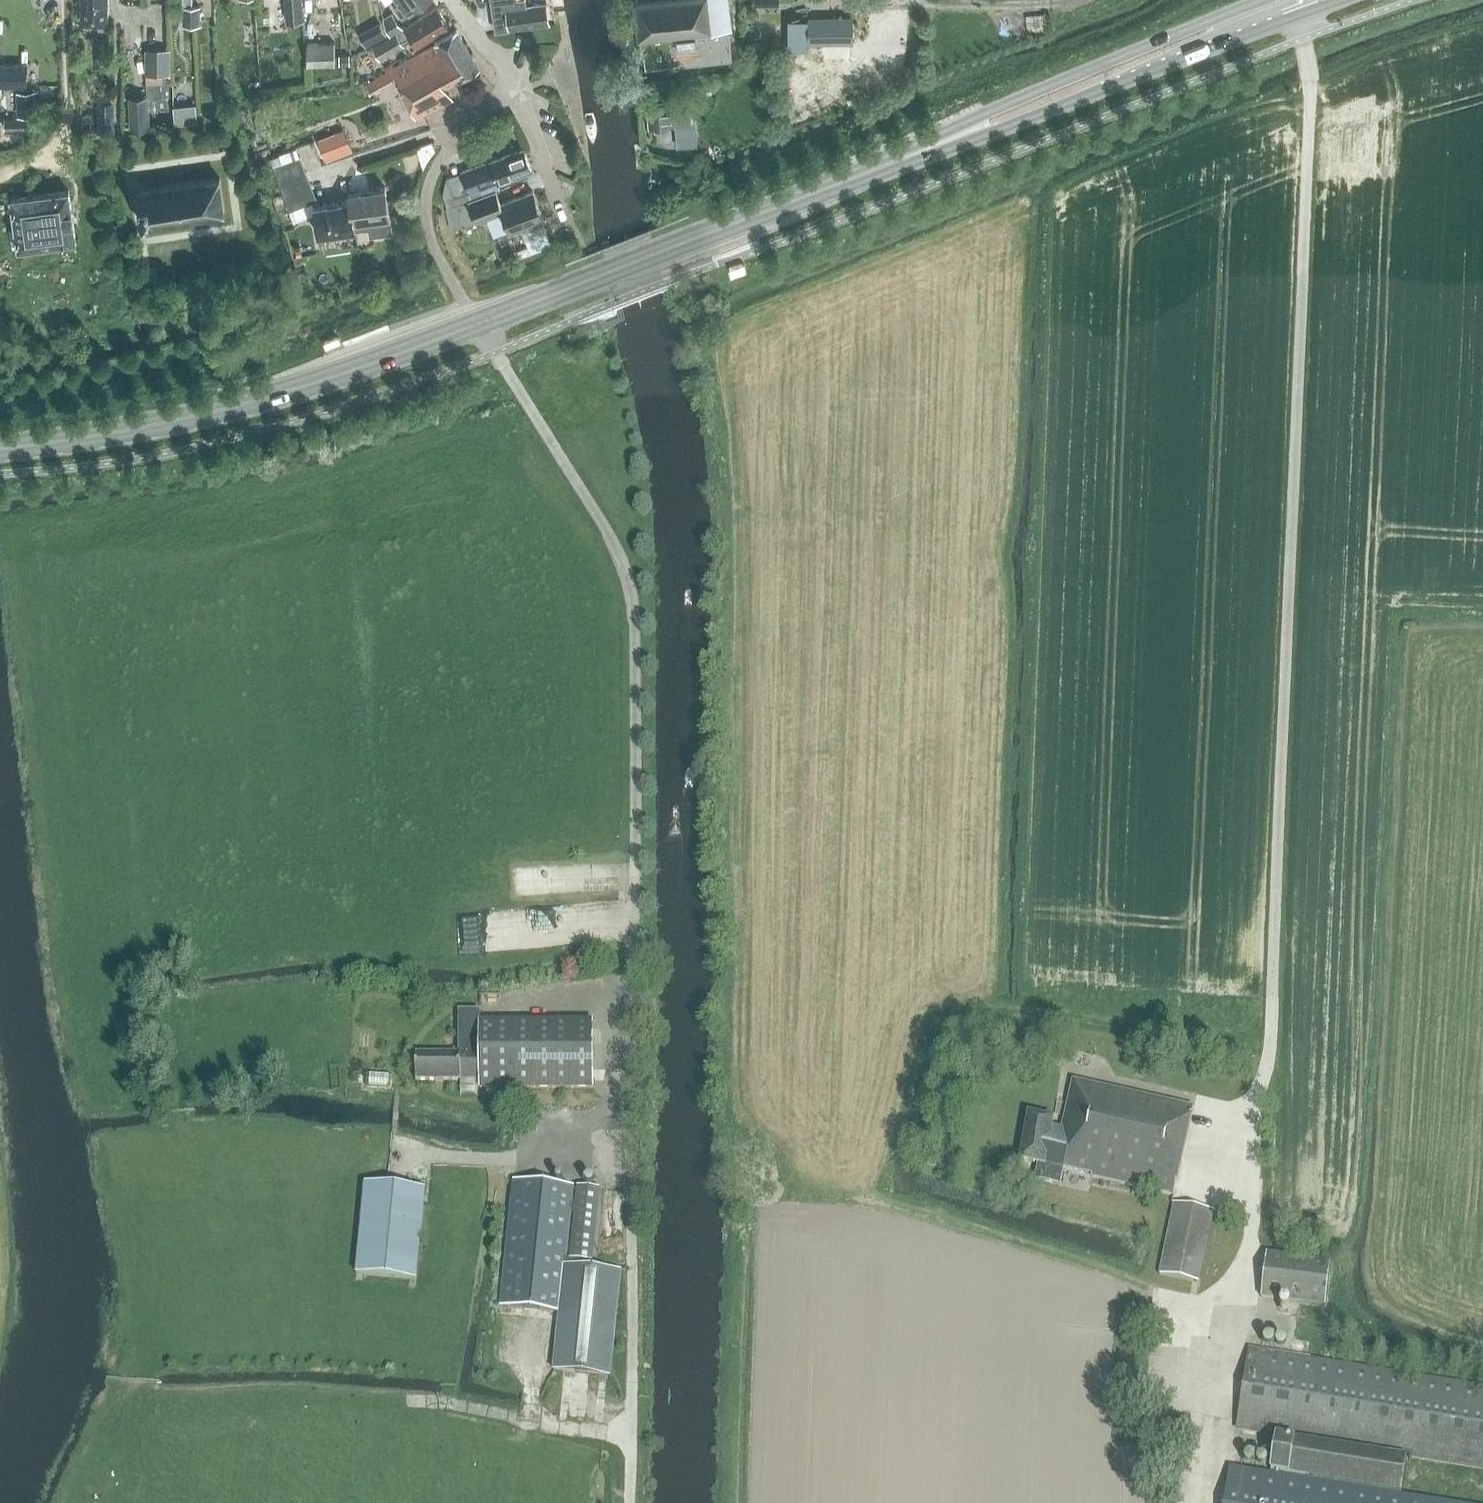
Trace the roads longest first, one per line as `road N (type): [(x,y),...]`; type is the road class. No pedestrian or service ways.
road 1 (primary): [(837,185),(1344,0)]
road 2 (primary): [(0,450),(222,410),(476,324)]
road 3 (primary): [(1265,0),(986,112),(837,185)]
road 4 (residential): [(476,324),(433,250),(425,215),(429,183),(444,153),(513,88)]
road 5 (primary): [(476,324),(688,243)]
road 6 (track): [(63,0),(69,185)]
road 7 (primary): [(837,185),(688,243)]
road 8 (residential): [(513,88),(561,219)]

